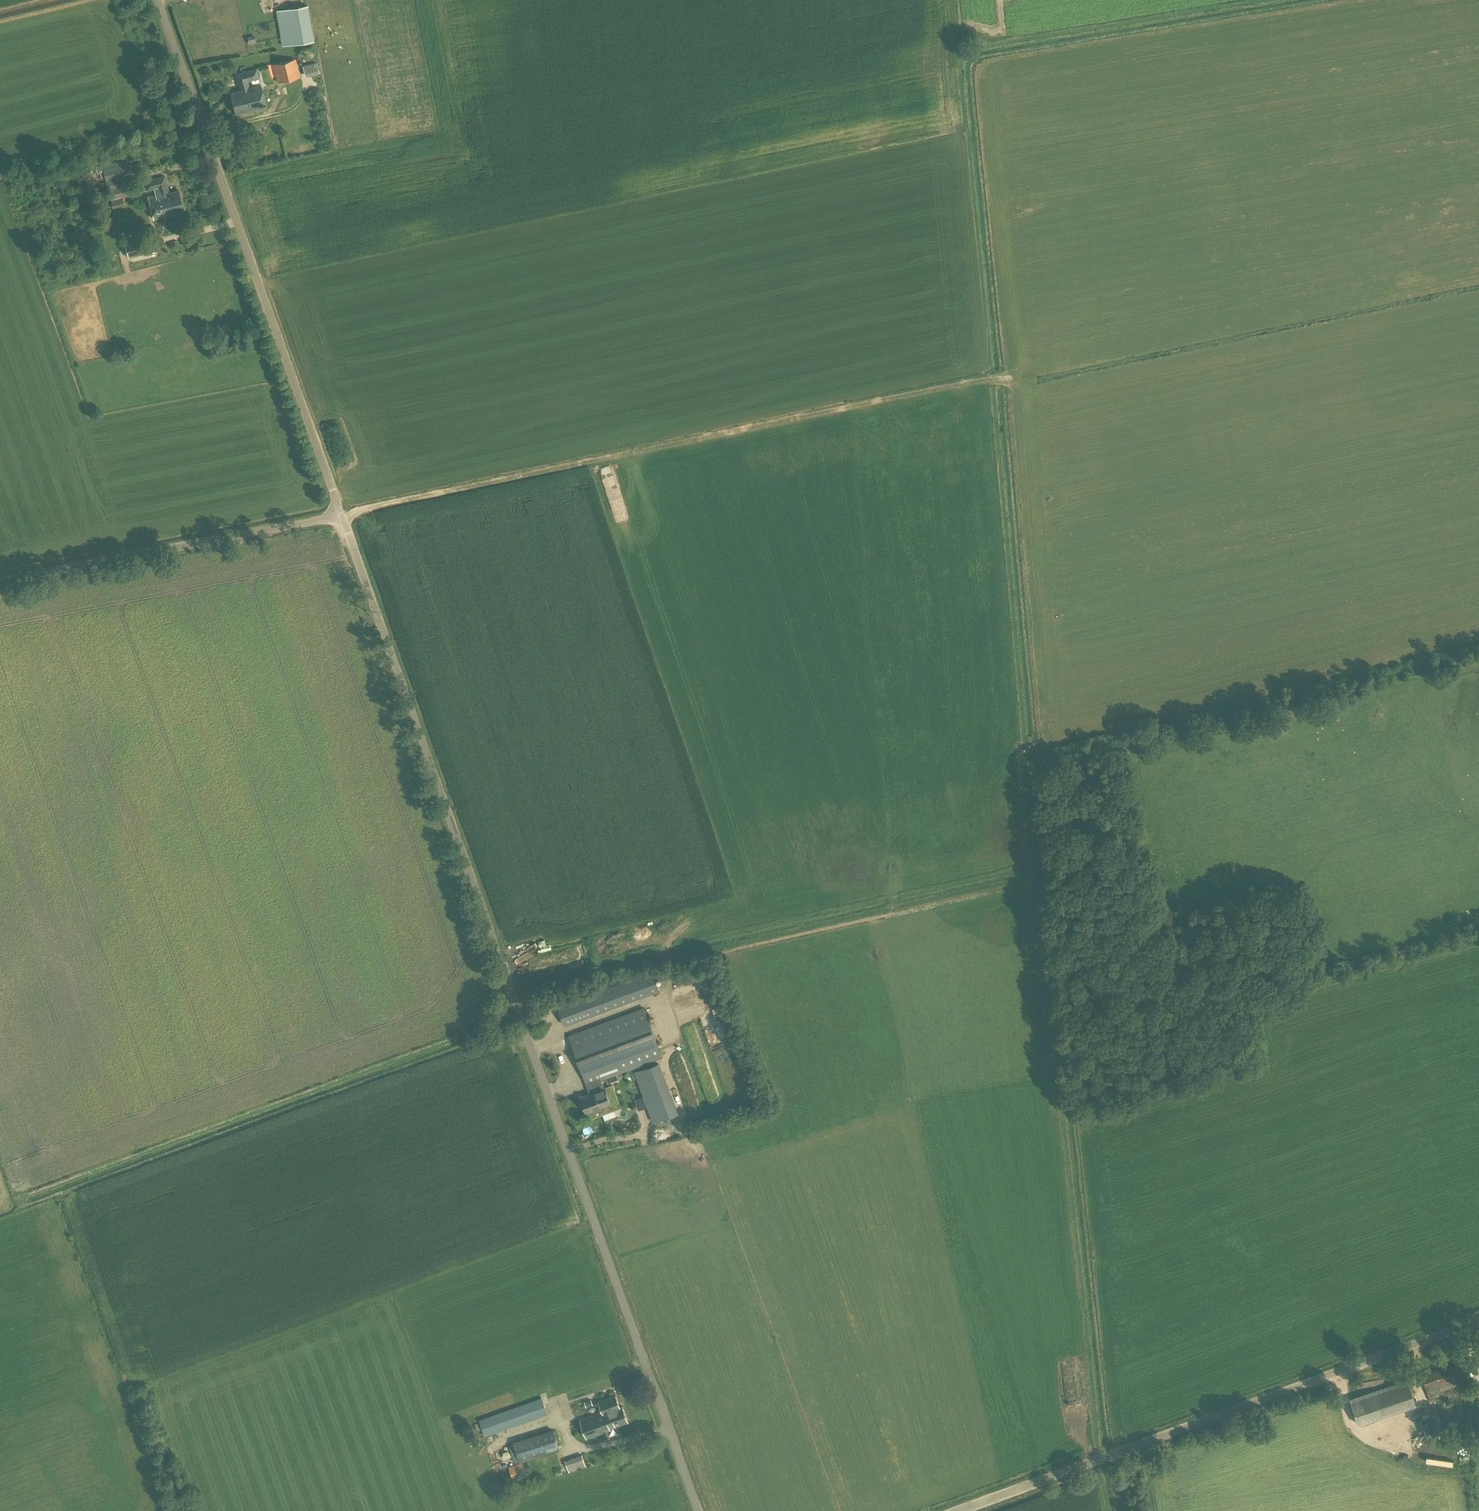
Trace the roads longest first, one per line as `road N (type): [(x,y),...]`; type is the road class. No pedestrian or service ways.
road 1 (unclassified): [(699,1510),(341,516)]
road 2 (track): [(341,516),(996,377)]
road 3 (tertiary): [(959,1510),(1478,1321)]
road 4 (unclassified): [(341,516),(153,0)]
road 5 (unclassified): [(0,584),(341,516)]

